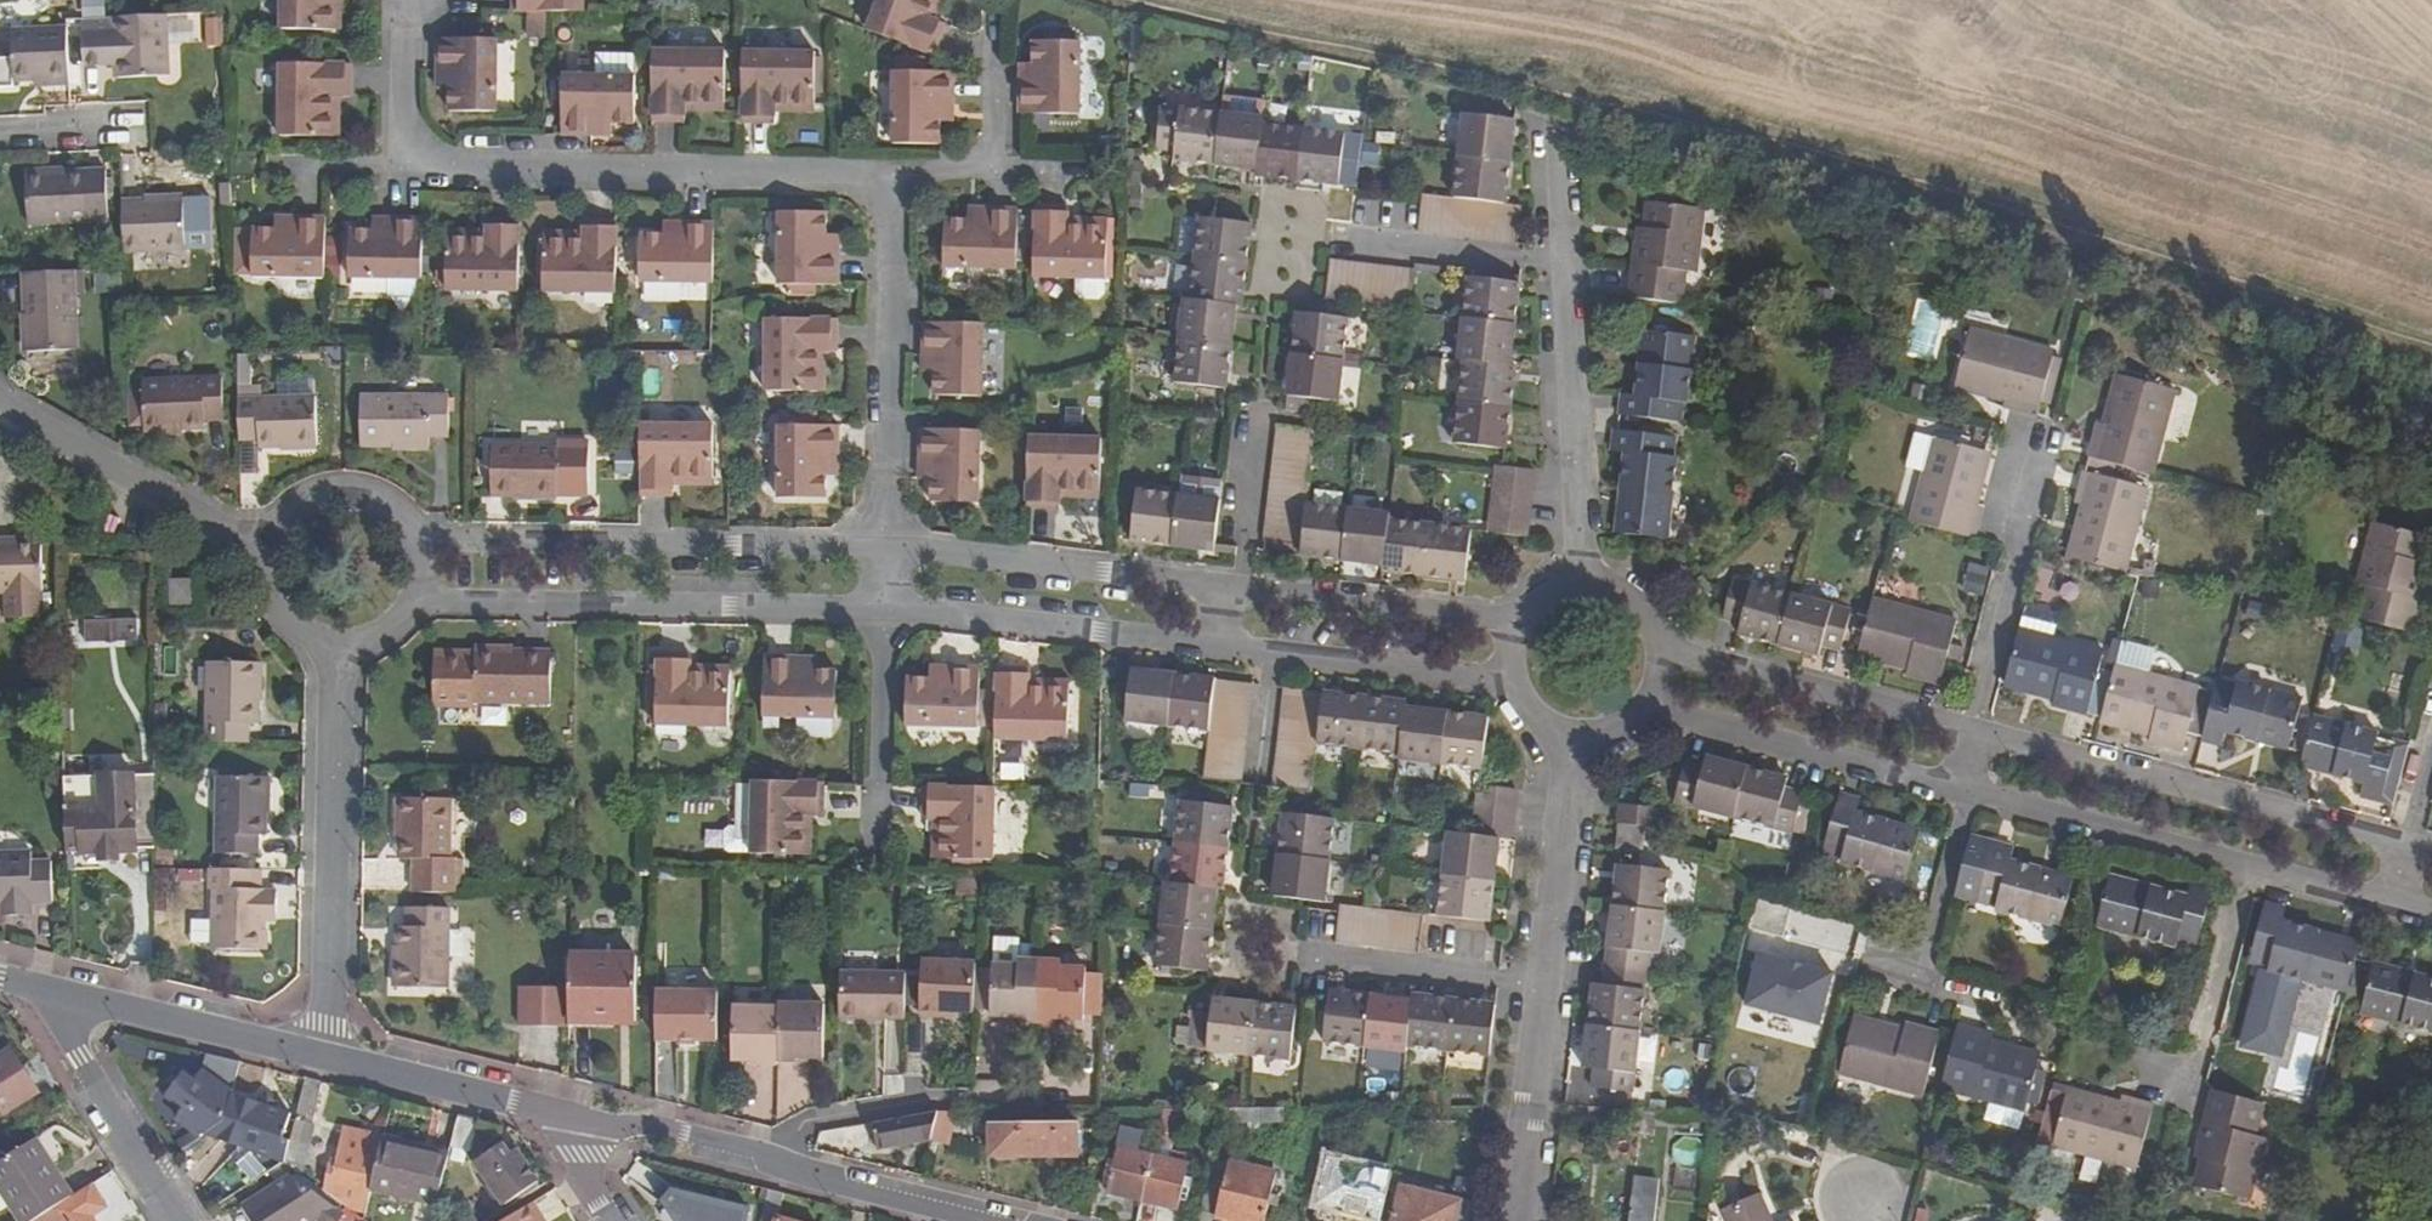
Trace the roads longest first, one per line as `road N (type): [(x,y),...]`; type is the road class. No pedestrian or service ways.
road 1 (track): [(1132,0),(1868,174),(2431,361)]
road 2 (residential): [(397,0),(397,162),(891,170)]
road 3 (residential): [(416,602),(884,605)]
road 4 (residential): [(885,541),(419,540)]
road 5 (residential): [(2405,841),(1972,728)]
road 6 (residential): [(340,645),(331,1059)]
road 7 (residential): [(891,170),(885,541)]
road 8 (residential): [(1240,586),(885,541)]
road 9 (residential): [(884,605),(1231,646)]
road 10 (residential): [(1649,705),(1968,793)]
road 11 (residential): [(1972,728),(1662,650)]
road 12 (residential): [(1566,264),(1580,578)]
road 13 (residential): [(782,1171),(806,1126),(944,1099),(1061,1098)]
road 14 (residential): [(0,404),(270,549)]
road 15 (residential): [(1968,793),(2253,870)]
road 16 (residential): [(331,1059),(44,995)]
road 17 (residential): [(1972,728),(2048,447)]
road 18 (residential): [(1508,622),(1240,586)]
road 19 (residential): [(2149,1073),(2195,1083),(2253,870)]
road 20 (residential): [(44,995),(183,1220)]
road 21 (residential): [(884,605),(880,856)]
road 22 (residential): [(1579,741),(1544,988)]
road 23 (residential): [(1544,988),(1308,963)]
road 24 (residential): [(552,1115),(782,1171)]
road 25 (residential): [(1544,988),(1514,1220)]
road 26 (residential): [(552,1115),(331,1059)]
road 27 (residential): [(1276,650),(1500,674)]
road 28 (residential): [(989,48),(988,170),(891,170)]
road 29 (residential): [(782,1171),(986,1220)]
road 30 (residential): [(1363,242),(1566,264)]
road 31 (residential): [(419,540),(395,507),(347,490),(304,502),(270,549)]
road 32 (residential): [(1917,978),(1968,793)]
road 33 (residential): [(1240,586),(1261,411)]
road 34 (residential): [(1548,114),(1566,264)]
road 35 (residential): [(2253,870),(2388,906)]
road 36 (residential): [(1257,784),(1276,650)]
road 37 (residential): [(270,549),(268,576),(282,613),(302,632),(340,645)]
road 38 (residential): [(127,127),(0,132)]
road 39 (residential): [(610,1220),(552,1115)]
road 40 (residential): [(1662,650),(1656,627),(1625,591),(1580,578)]

